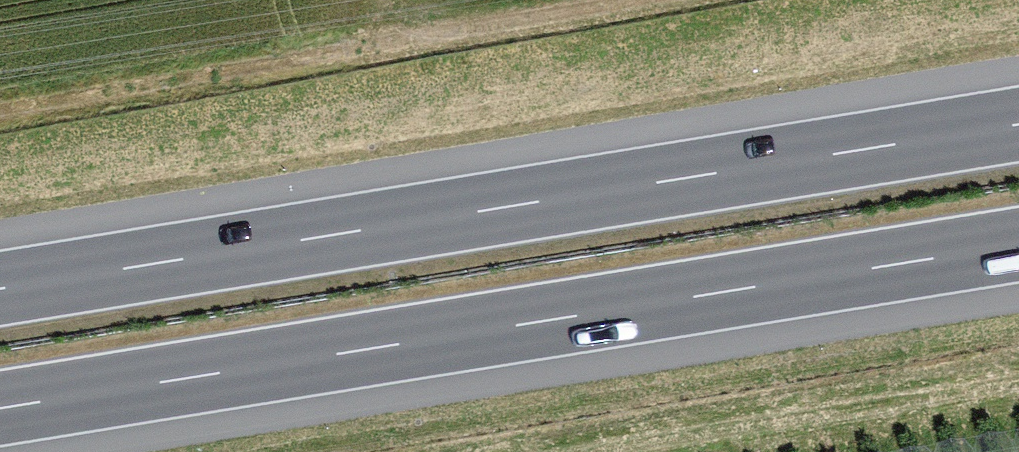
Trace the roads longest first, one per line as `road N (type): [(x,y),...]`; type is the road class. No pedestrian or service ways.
road 1 (motorway): [(0,408),(1018,244)]
road 2 (motorway): [(1018,125),(0,288)]
road 3 (track): [(697,0),(0,116)]

